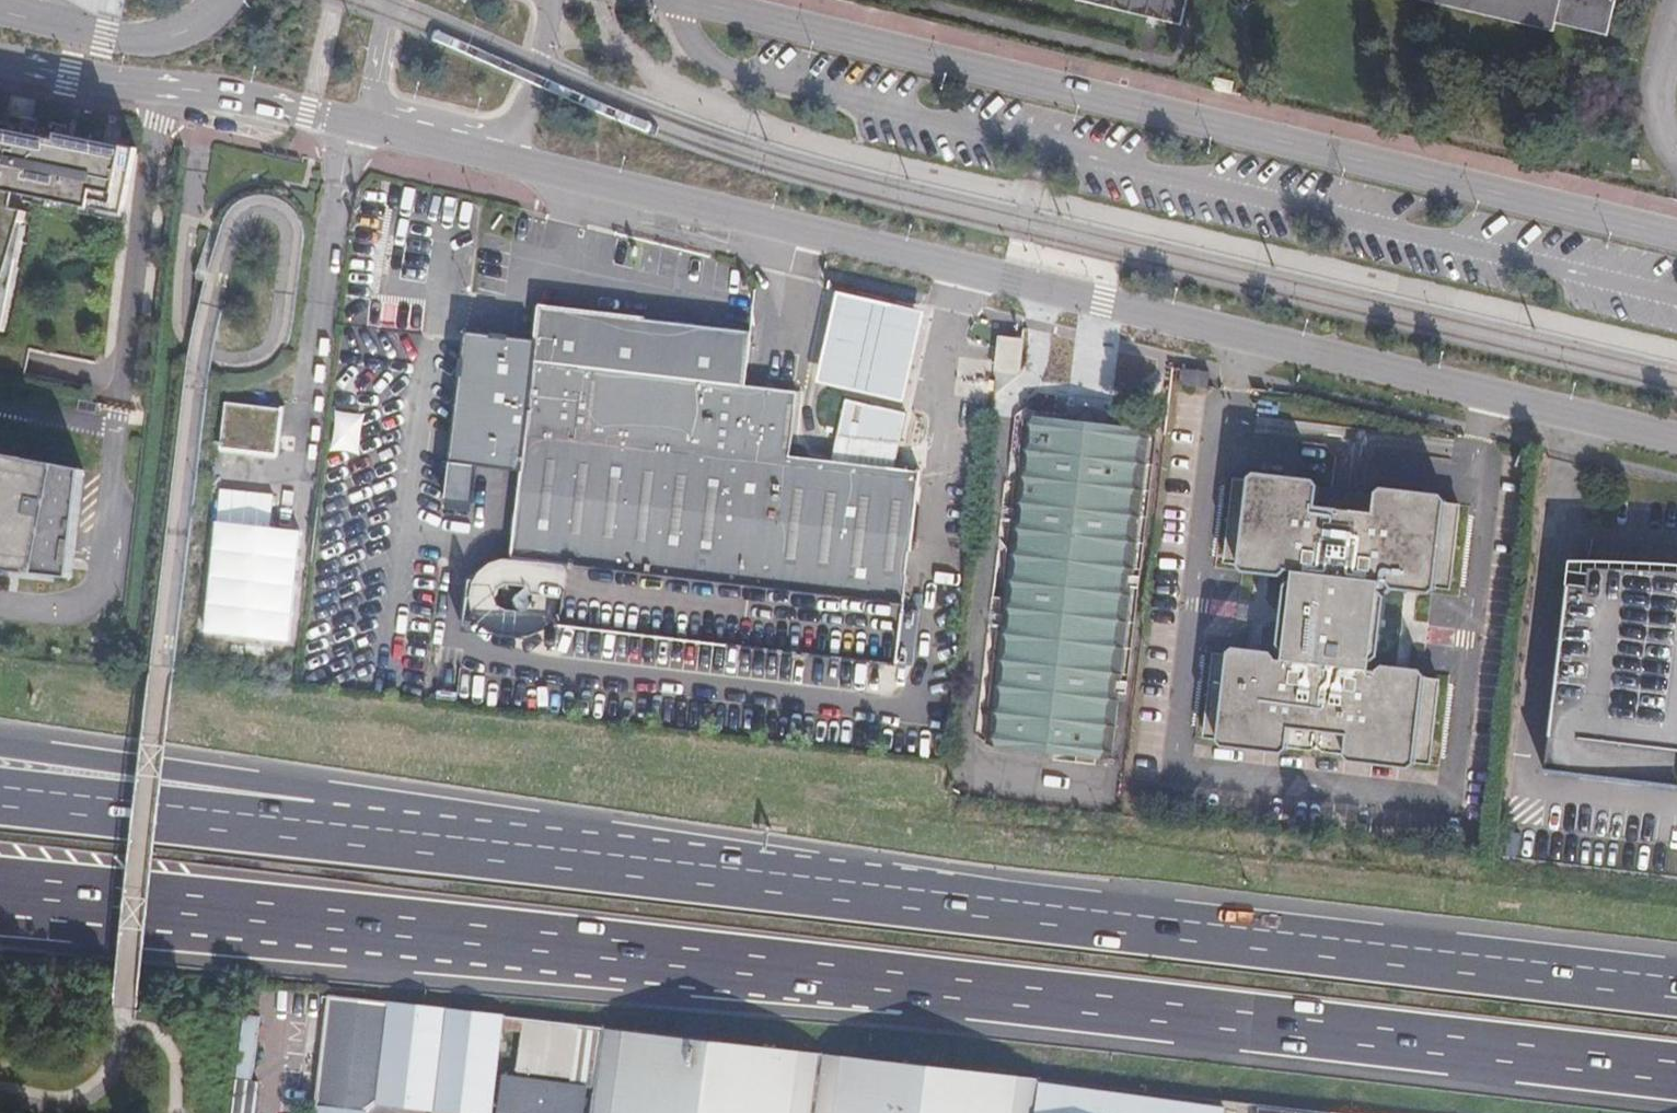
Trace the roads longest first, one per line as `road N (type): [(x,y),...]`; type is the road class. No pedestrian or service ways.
road 1 (motorway): [(0,896),(1676,1073)]
road 2 (motorway): [(1676,989),(331,825)]
road 3 (secondary): [(514,159),(1676,438)]
road 4 (secondary): [(1676,237),(689,0)]
road 5 (secondary): [(0,61),(364,124)]
road 6 (motorway): [(331,825),(312,791),(0,746)]
road 7 (motorway): [(331,825),(0,792)]
road 8 (secondary): [(224,0),(198,24),(165,38),(106,35),(0,11)]
road 9 (secondary): [(514,159),(553,0)]
road 10 (secondary): [(364,124),(514,159)]
road 11 (secondary): [(390,0),(364,124)]

